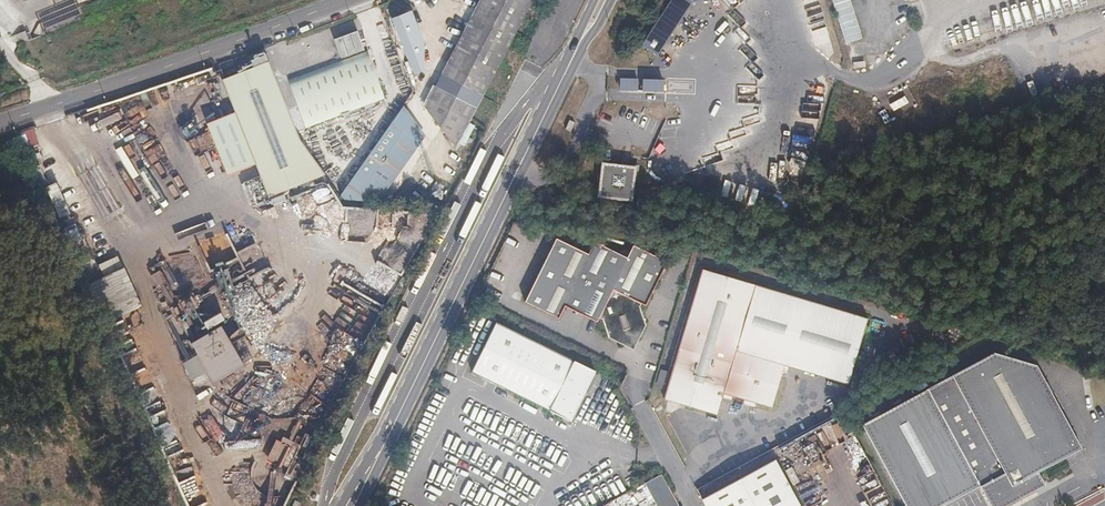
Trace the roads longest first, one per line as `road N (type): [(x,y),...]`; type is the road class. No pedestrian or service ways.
road 1 (secondary): [(577,50),(351,505)]
road 2 (tertiary): [(0,122),(350,0)]

